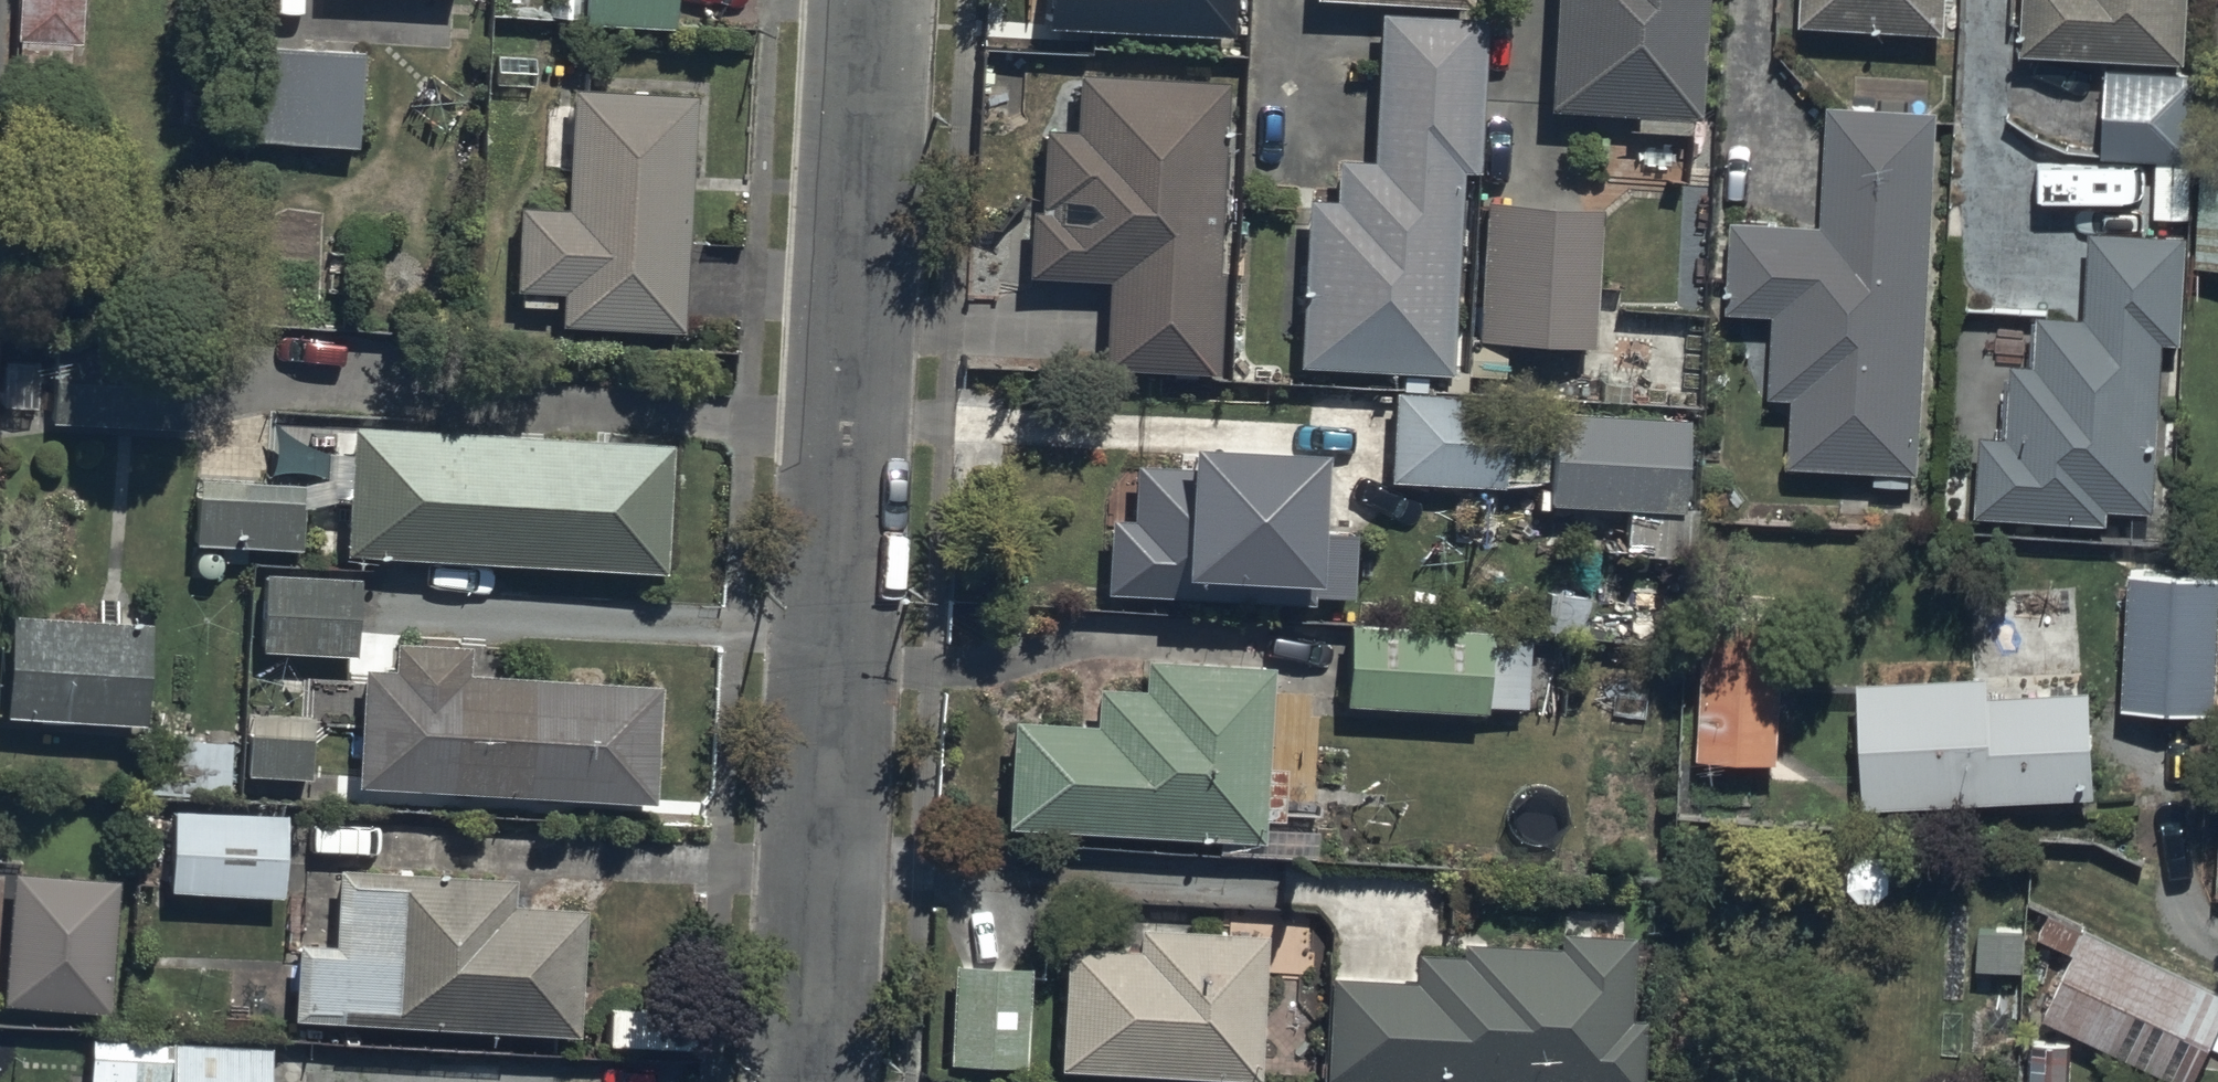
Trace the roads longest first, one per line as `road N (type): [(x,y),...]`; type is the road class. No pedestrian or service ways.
road 1 (residential): [(812,1081),(864,0)]

